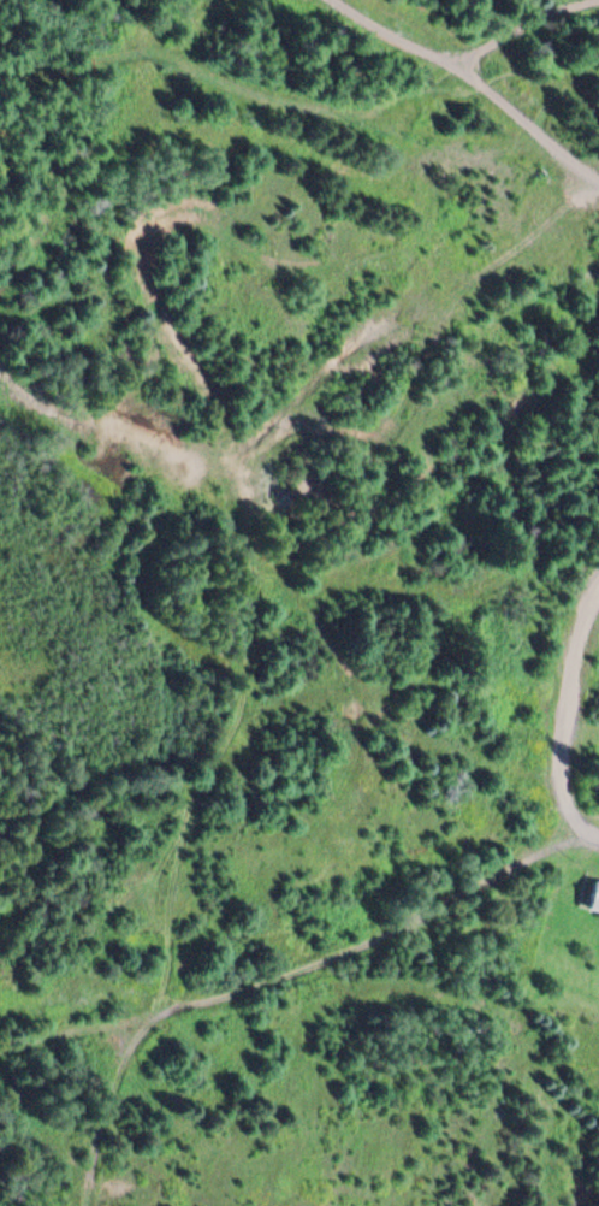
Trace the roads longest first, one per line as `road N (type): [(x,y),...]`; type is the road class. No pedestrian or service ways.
road 1 (track): [(552,131),(497,84),(356,0)]
road 2 (residential): [(587,820),(575,744),(598,609)]

